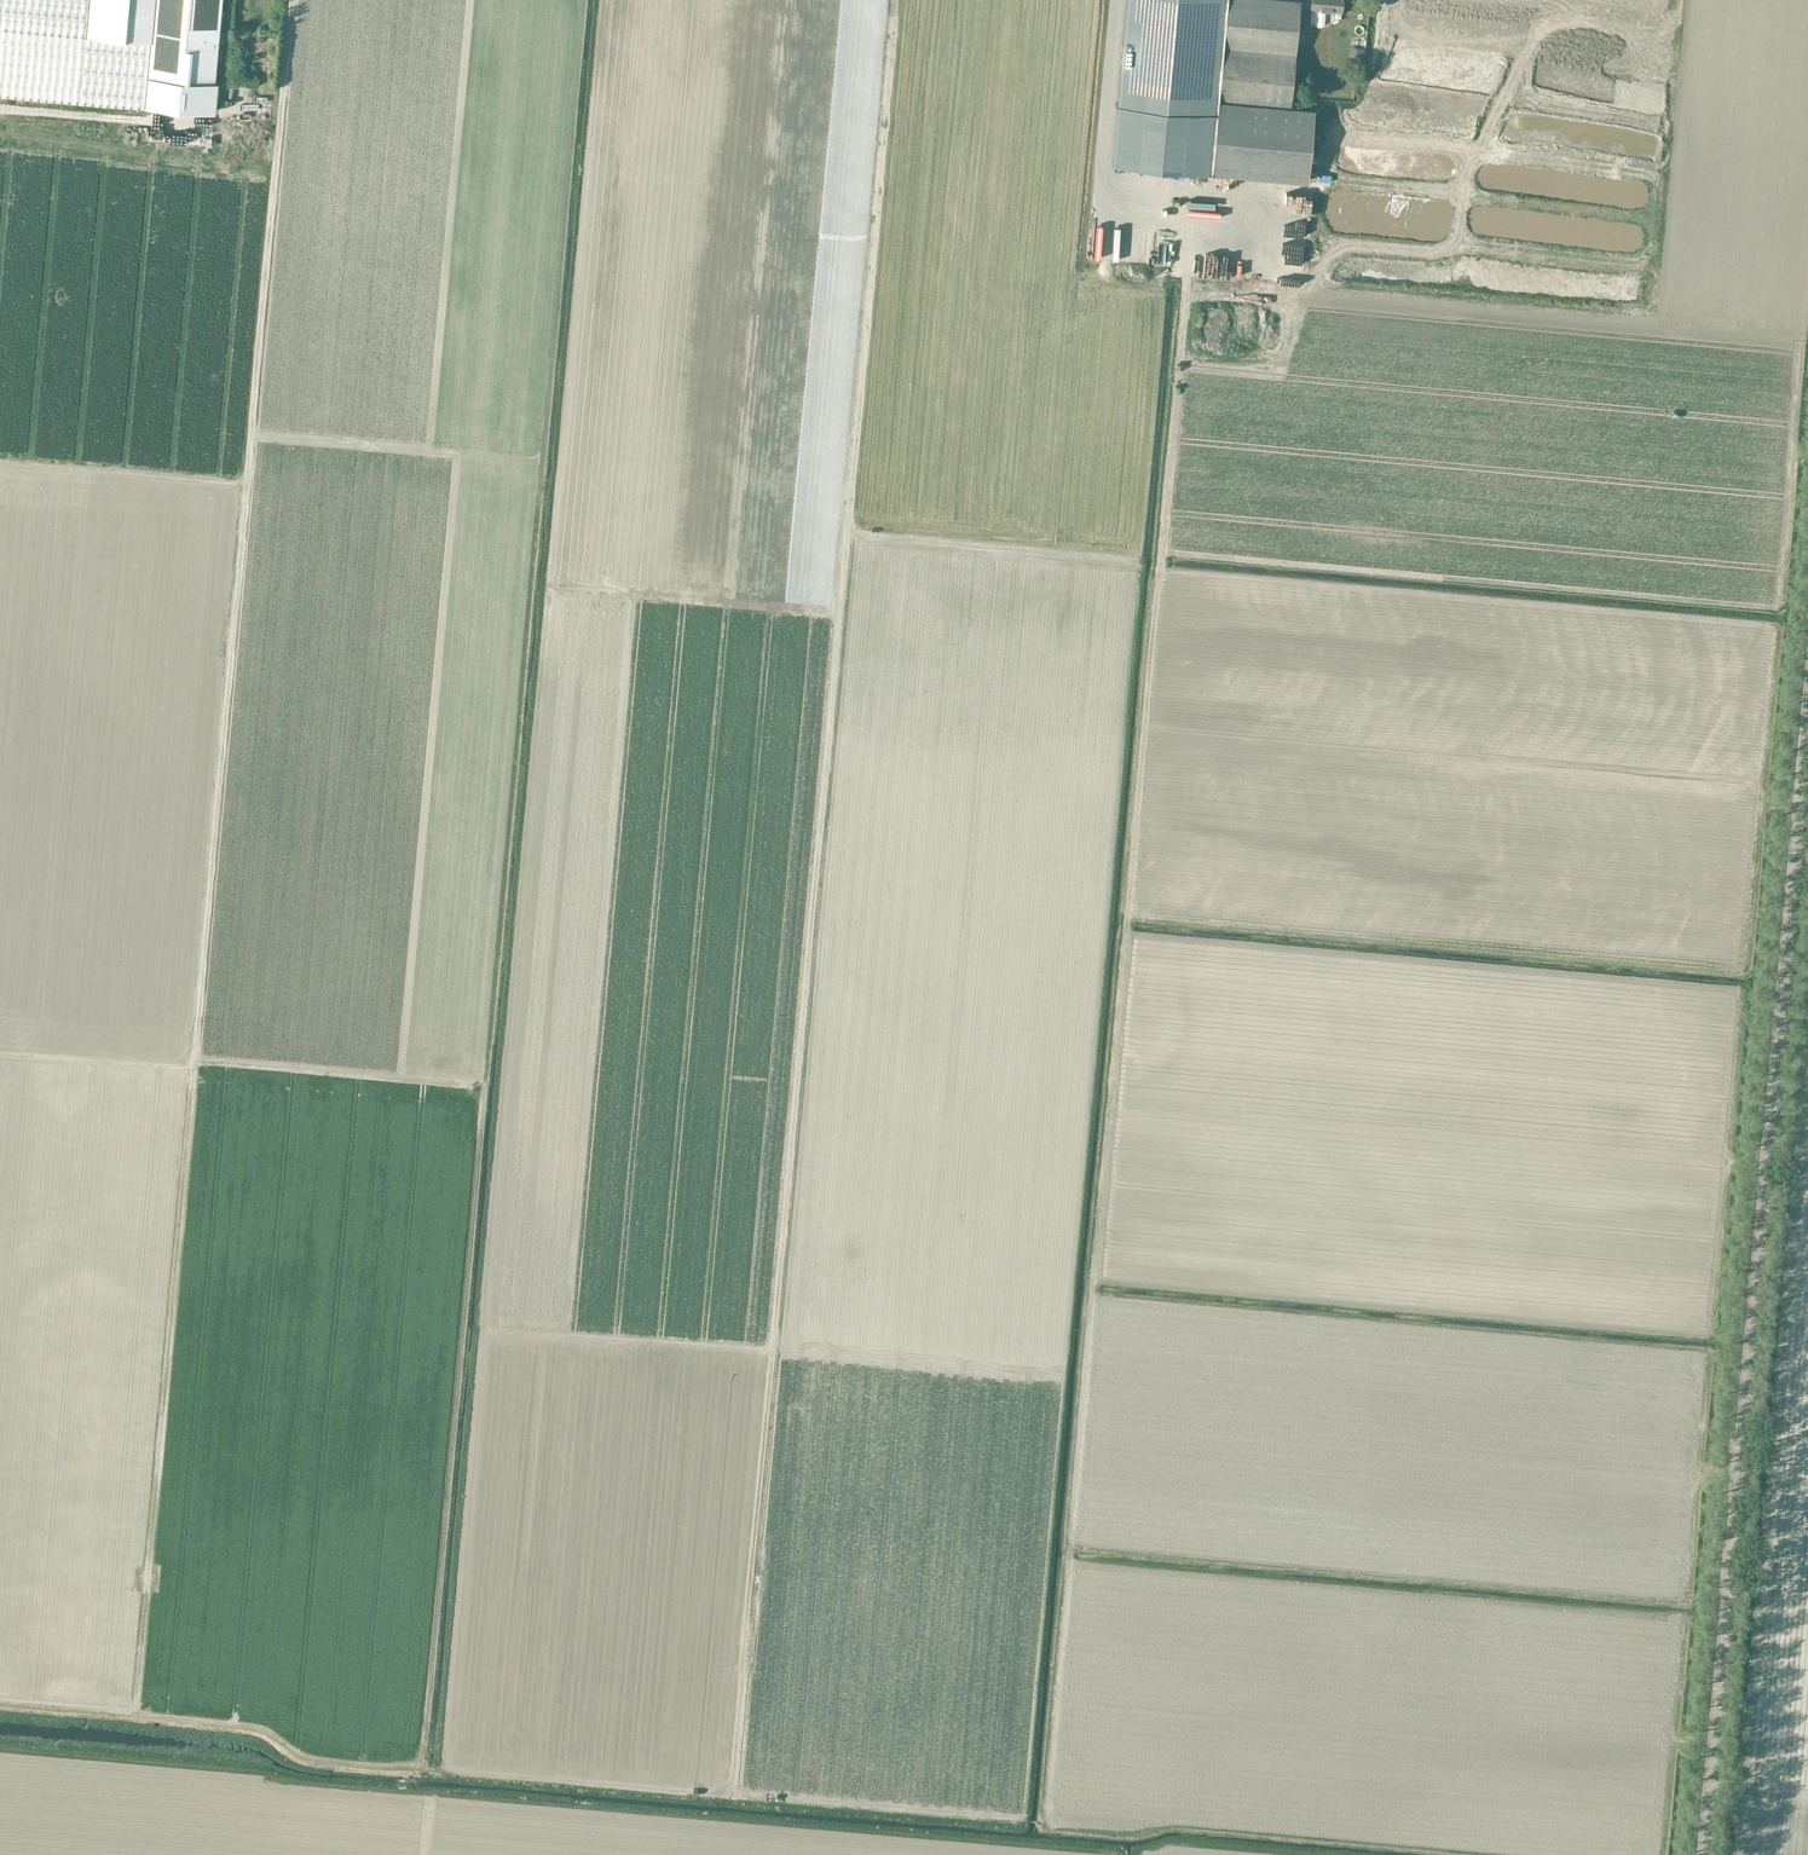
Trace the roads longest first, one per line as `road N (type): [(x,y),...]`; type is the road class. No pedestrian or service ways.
road 1 (track): [(145,1584),(292,0)]
road 2 (track): [(763,1435),(894,0)]
road 3 (tertiary): [(1707,1854),(1807,733)]

